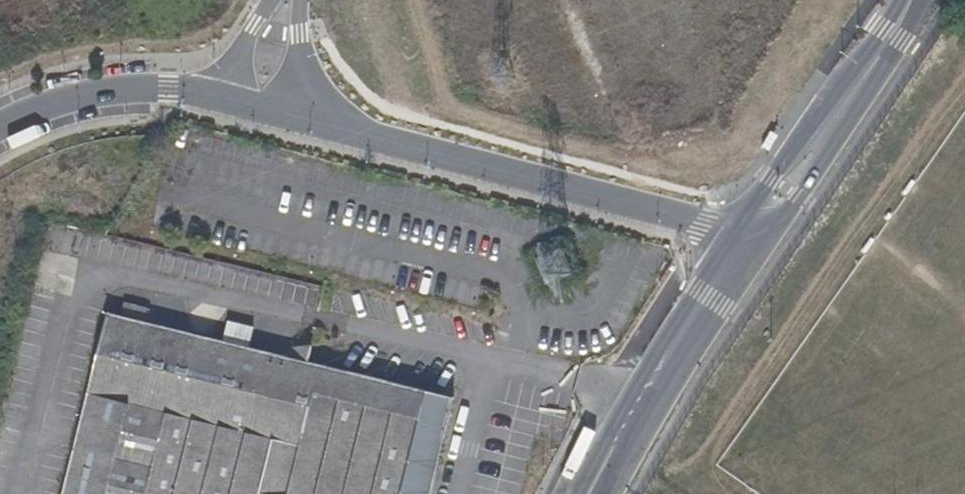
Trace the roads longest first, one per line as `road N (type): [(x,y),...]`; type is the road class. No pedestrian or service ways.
road 1 (residential): [(744,236),(256,103)]
road 2 (unclassified): [(744,236),(801,197),(935,0)]
road 3 (unclassified): [(744,236),(592,493)]
road 4 (unclassified): [(893,0),(773,177),(744,236)]
road 5 (unclassified): [(0,127),(129,89),(192,89),(256,103)]

